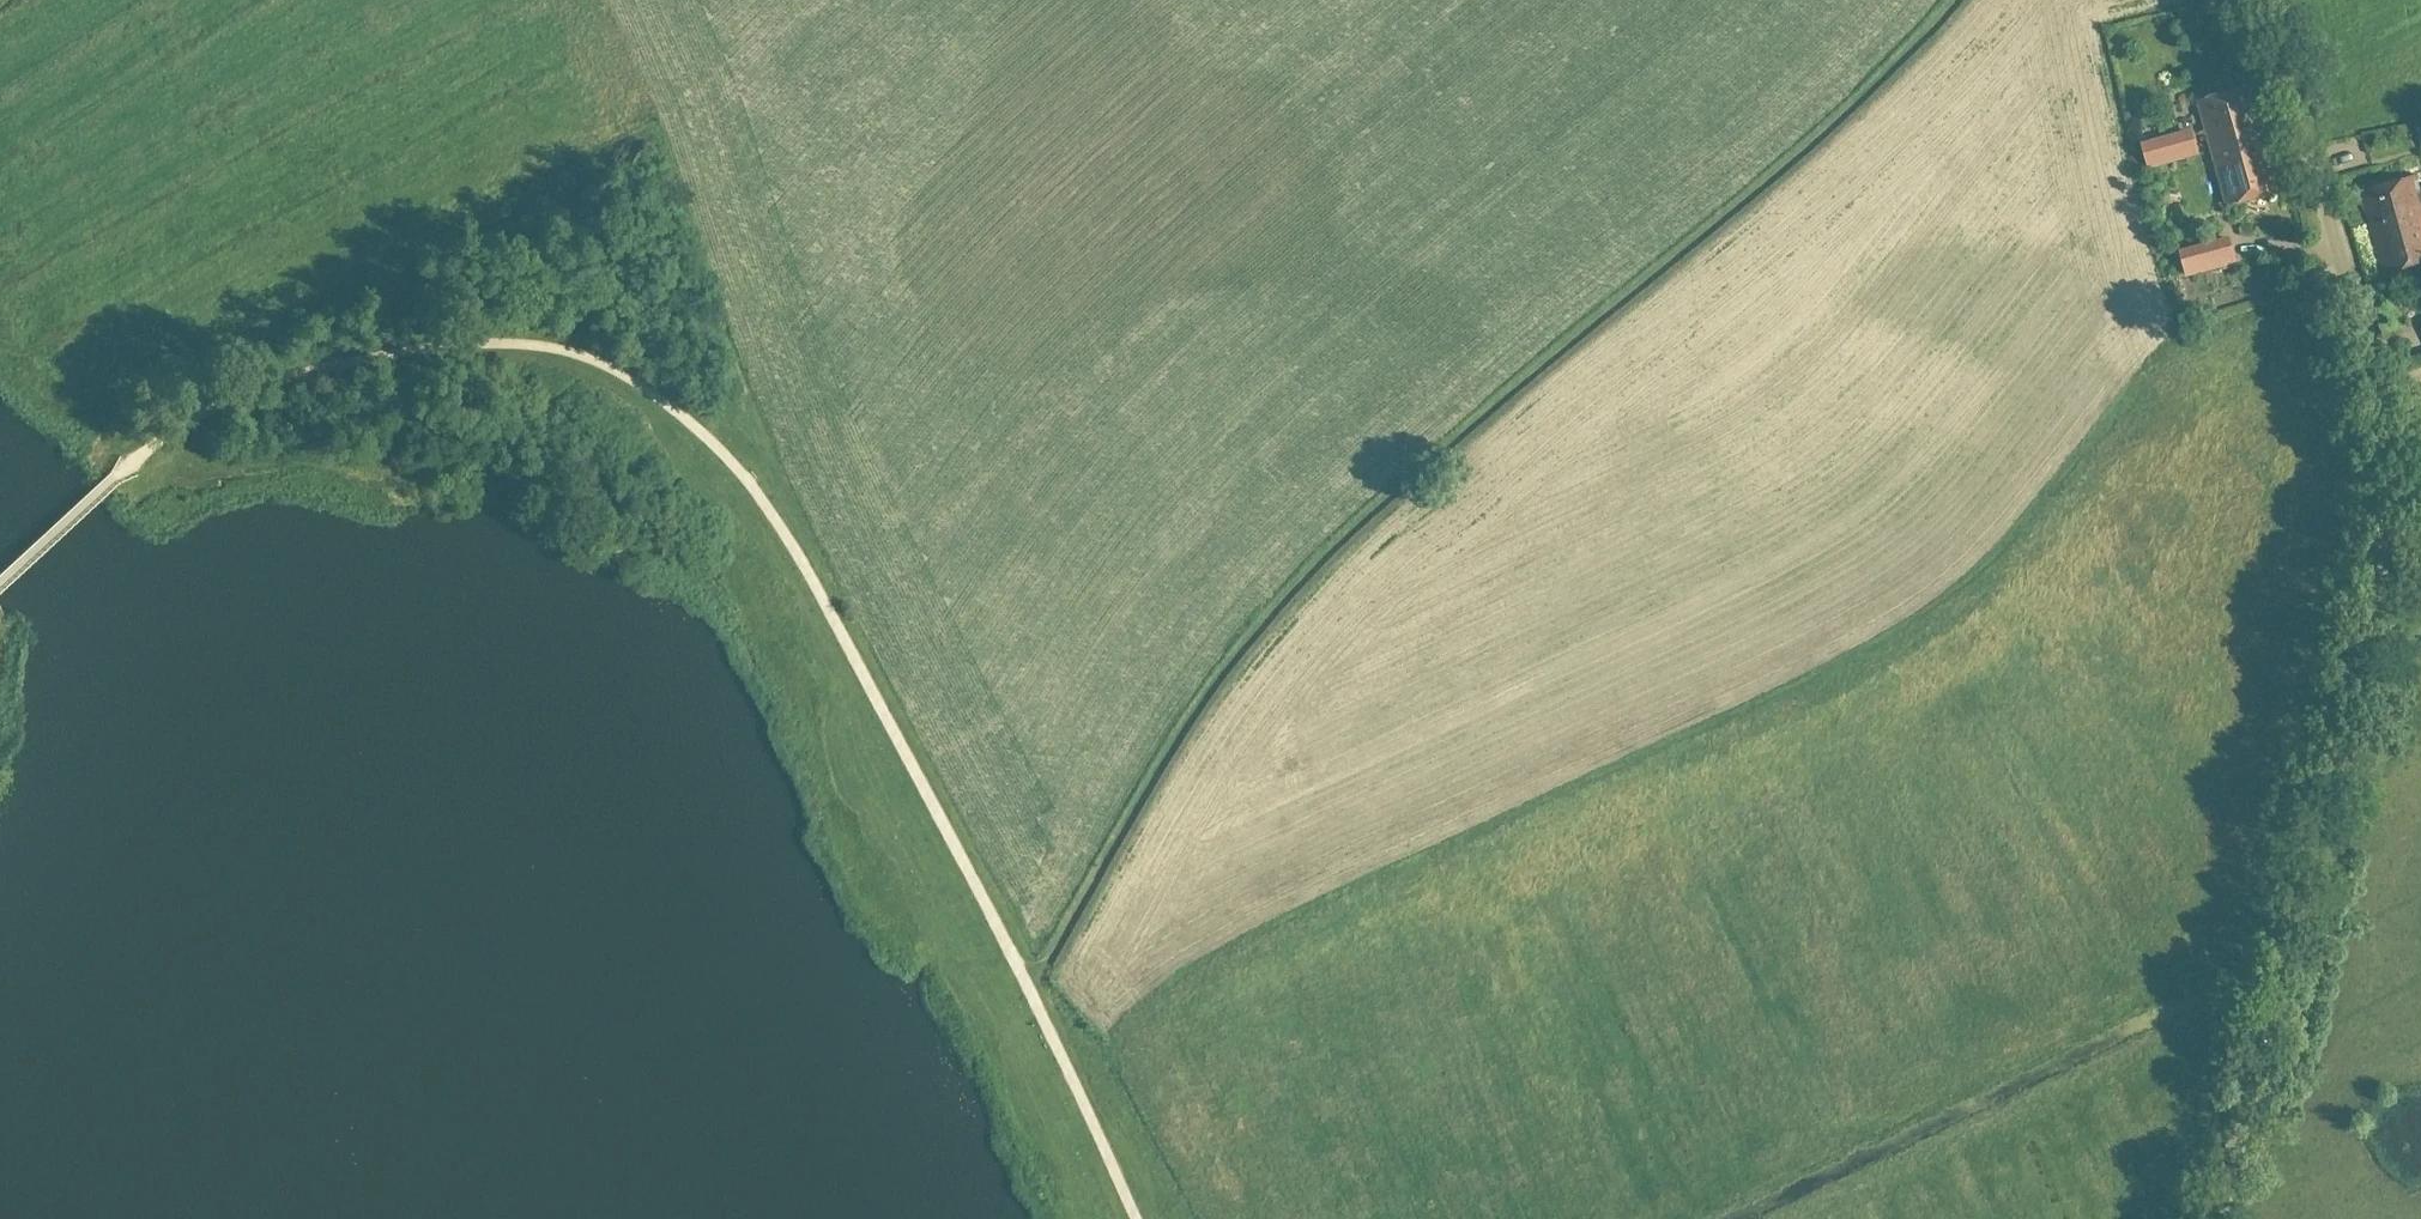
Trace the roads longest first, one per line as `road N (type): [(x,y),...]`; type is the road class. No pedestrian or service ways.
road 1 (unclassified): [(2212,1218),(2364,643),(2391,456),(2387,381),(2300,137),(2266,0)]

